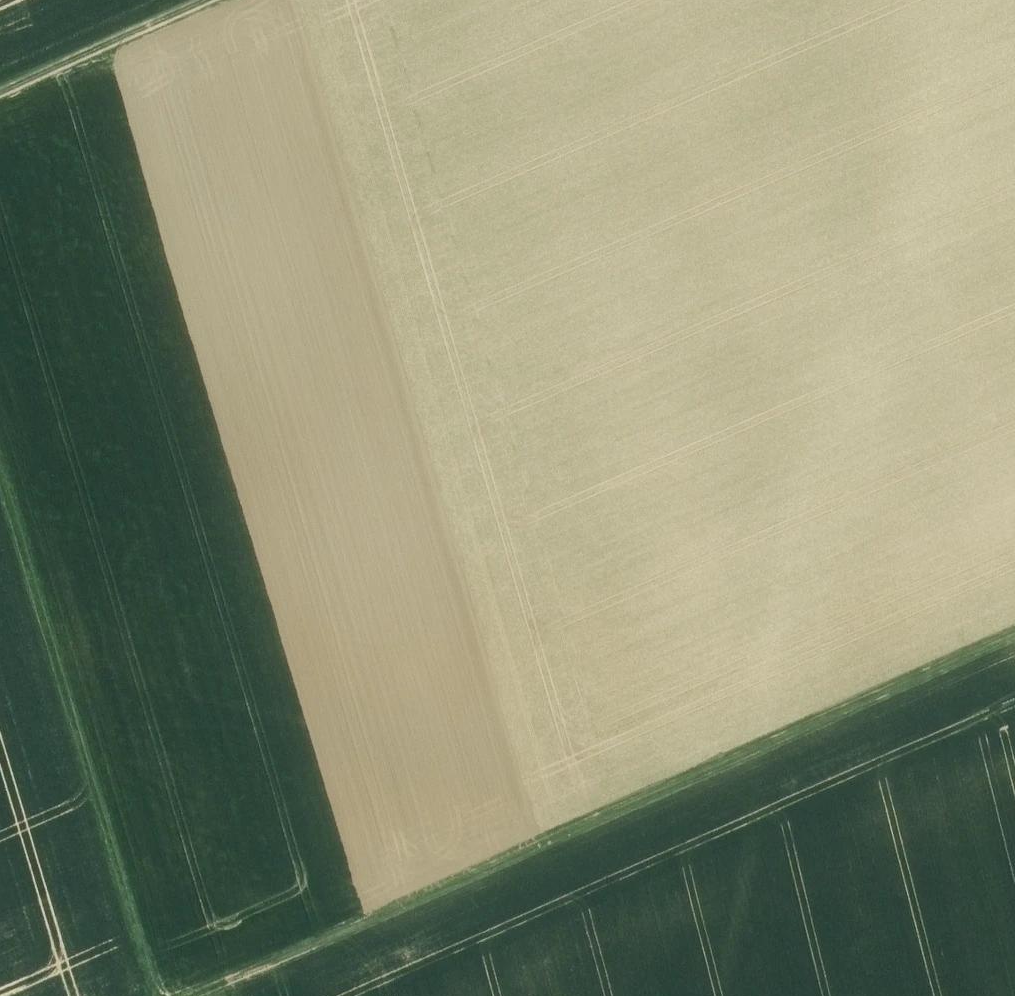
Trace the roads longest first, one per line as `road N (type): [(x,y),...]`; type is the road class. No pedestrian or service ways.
road 1 (track): [(215,985),(1014,633)]
road 2 (track): [(154,995),(0,468)]
road 3 (track): [(0,92),(210,0)]

